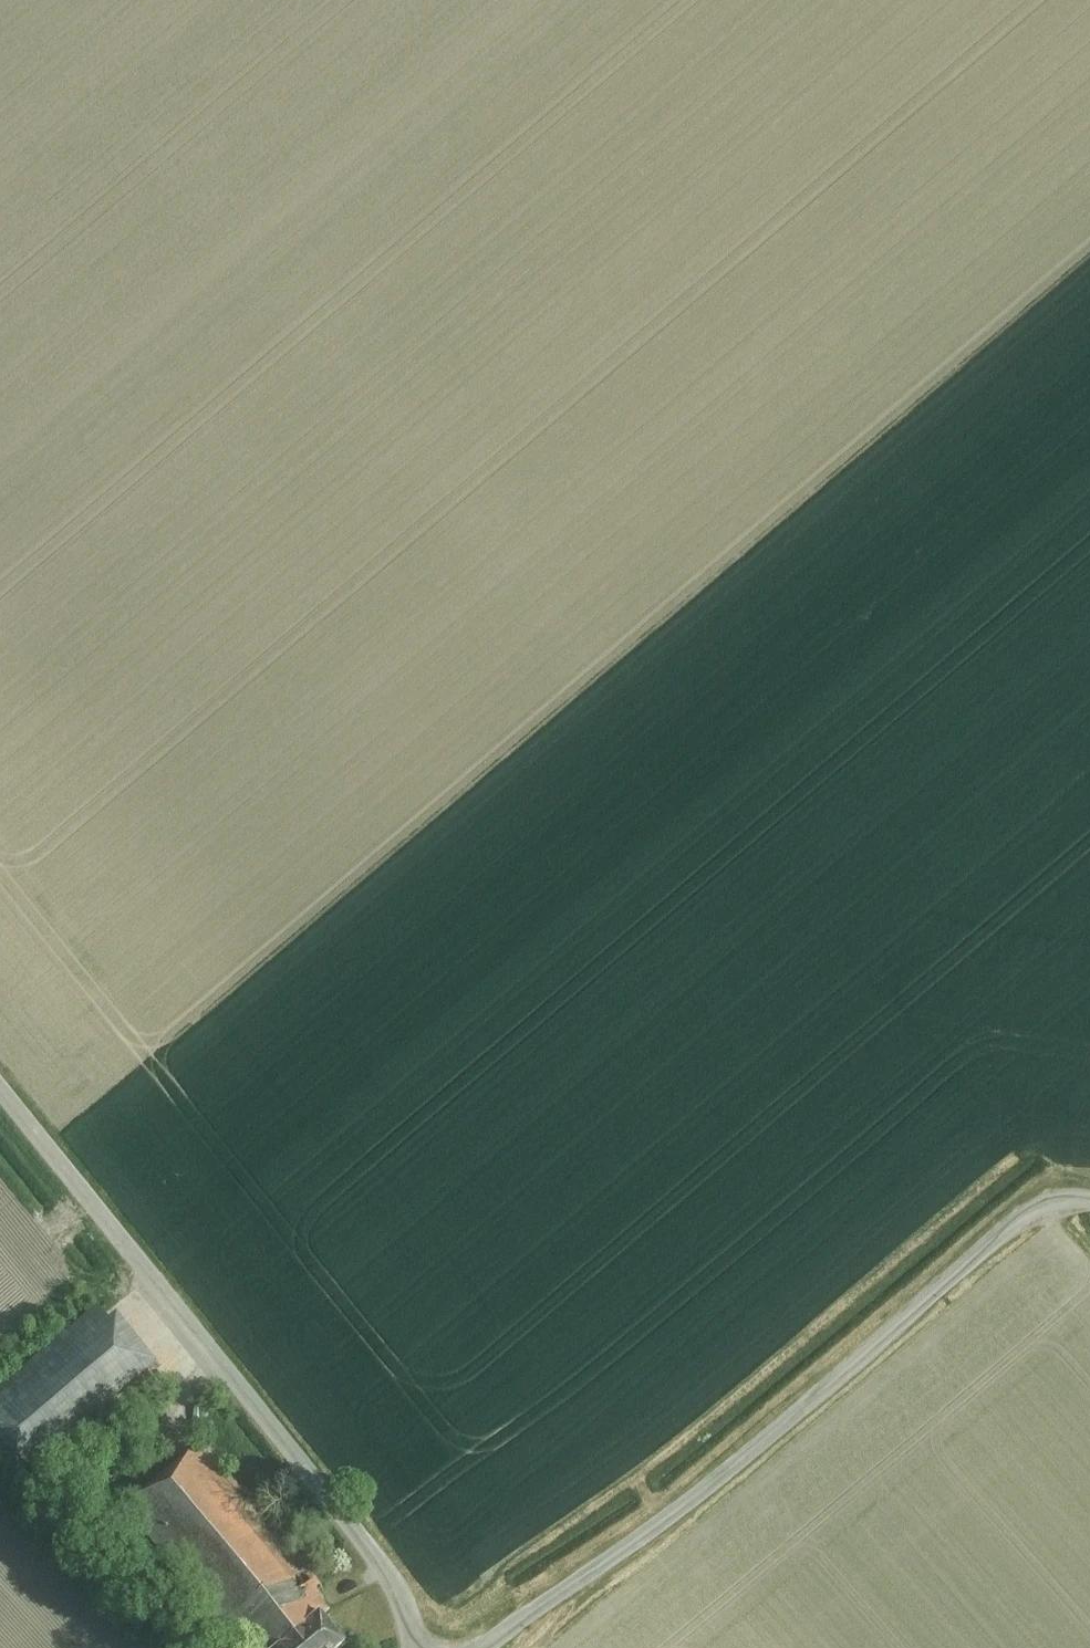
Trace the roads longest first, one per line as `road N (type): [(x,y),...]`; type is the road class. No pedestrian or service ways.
road 1 (unclassified): [(485,1647),(683,1509),(1004,1231),(1058,1203),(1089,1204)]
road 2 (unclassified): [(415,1647),(385,1570),(0,1090)]

